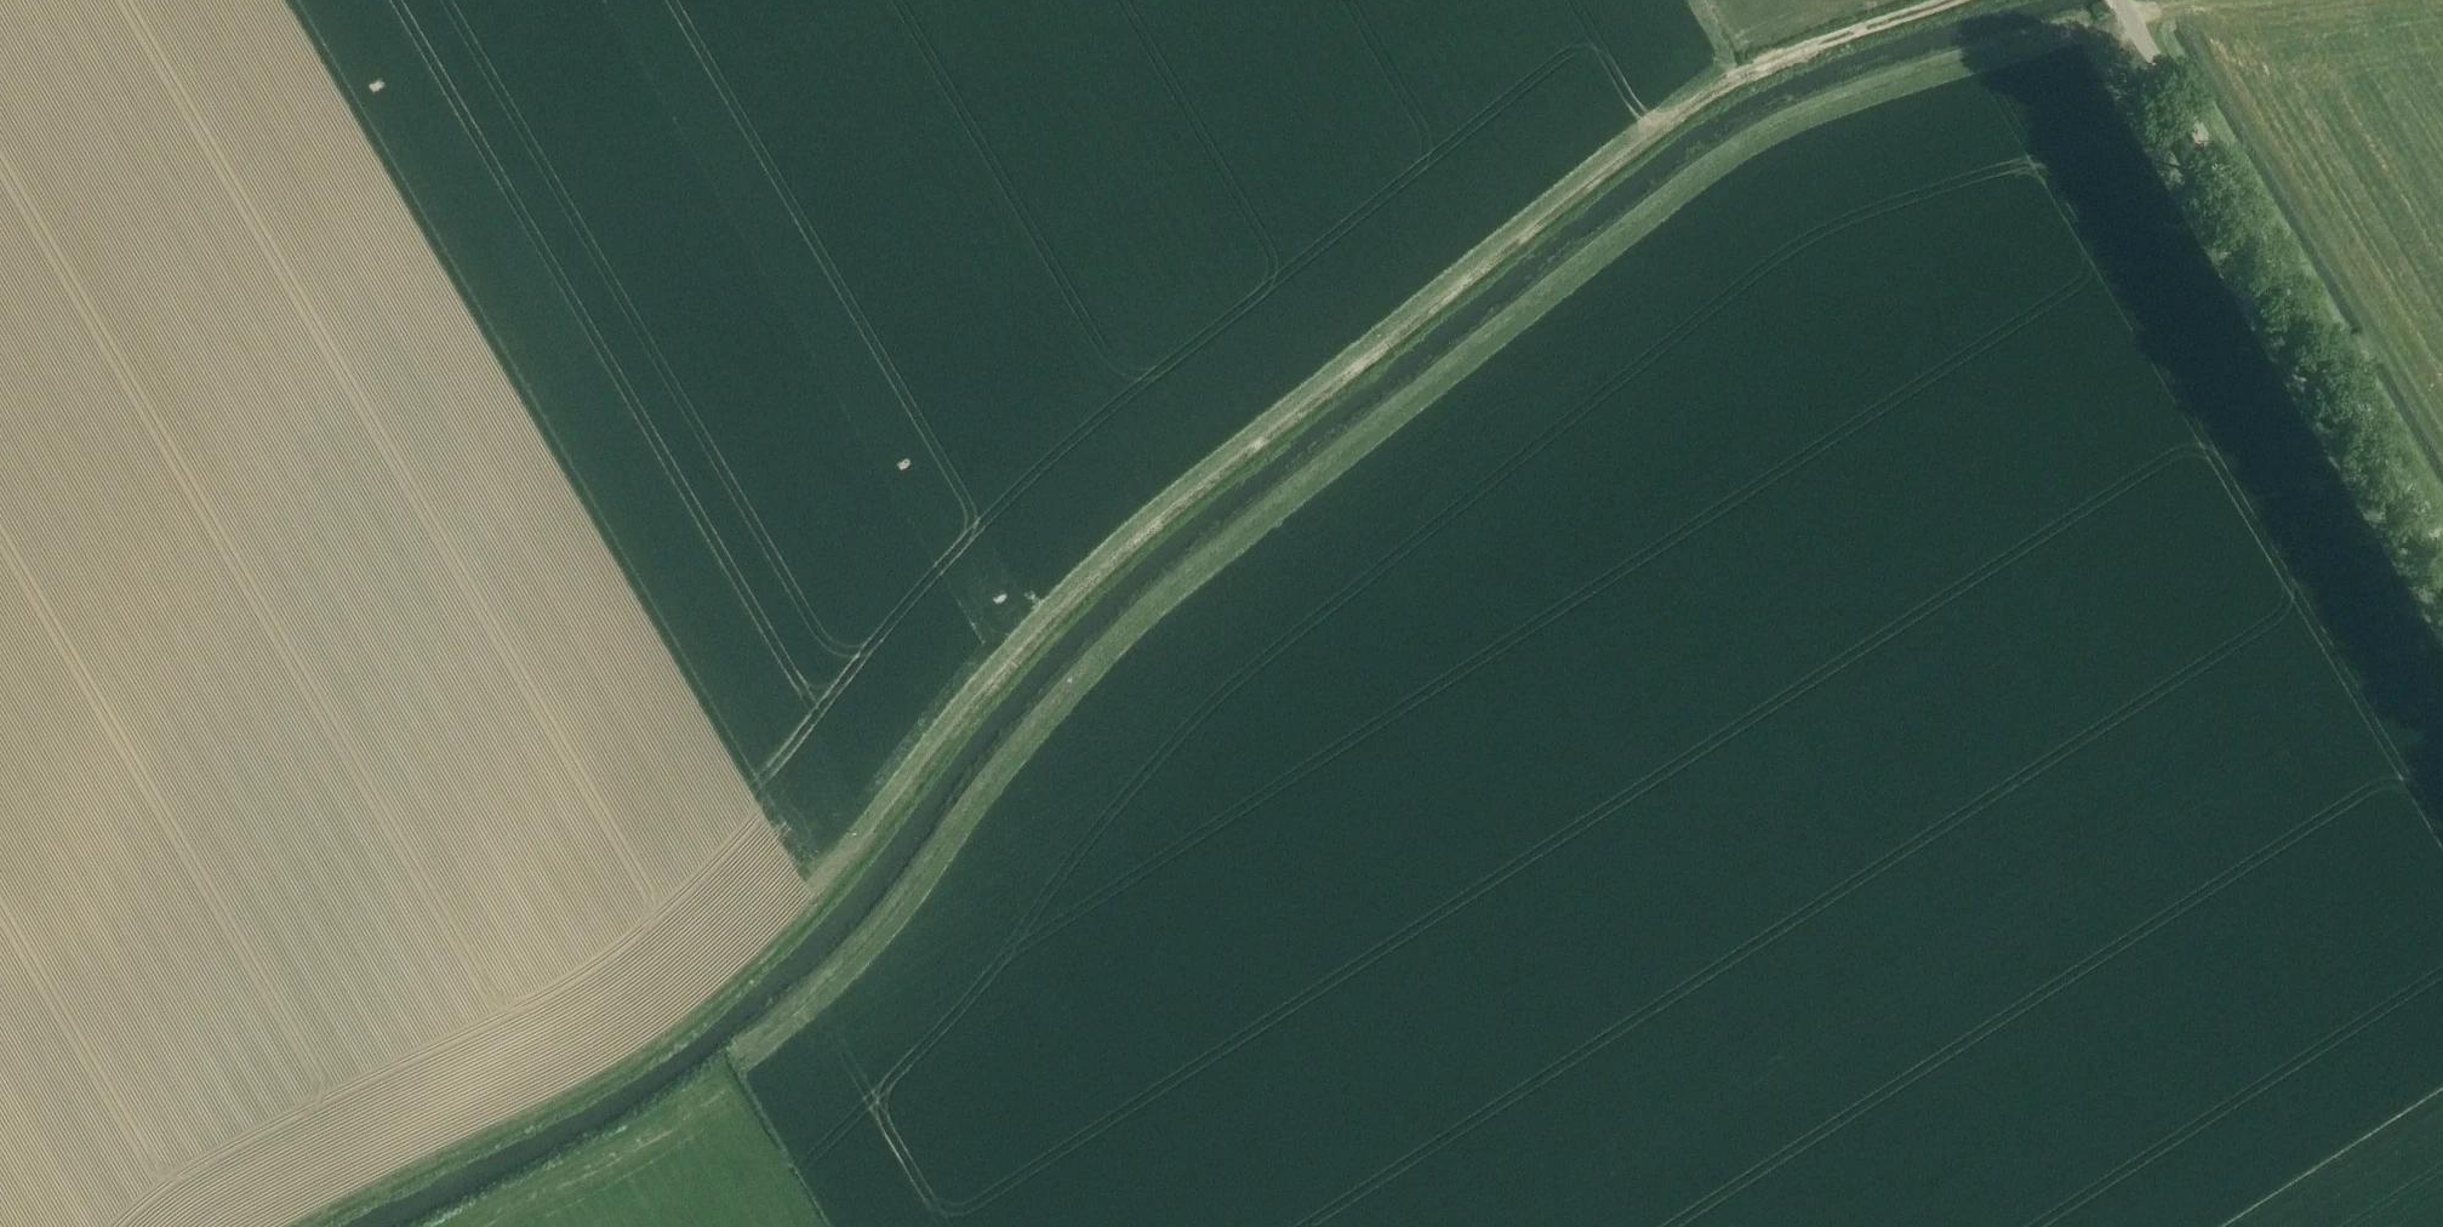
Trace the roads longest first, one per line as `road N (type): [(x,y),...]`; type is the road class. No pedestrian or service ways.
road 1 (track): [(1093,566),(1676,114),(1833,38),(1951,0)]
road 2 (unclassified): [(2442,546),(2118,0)]

